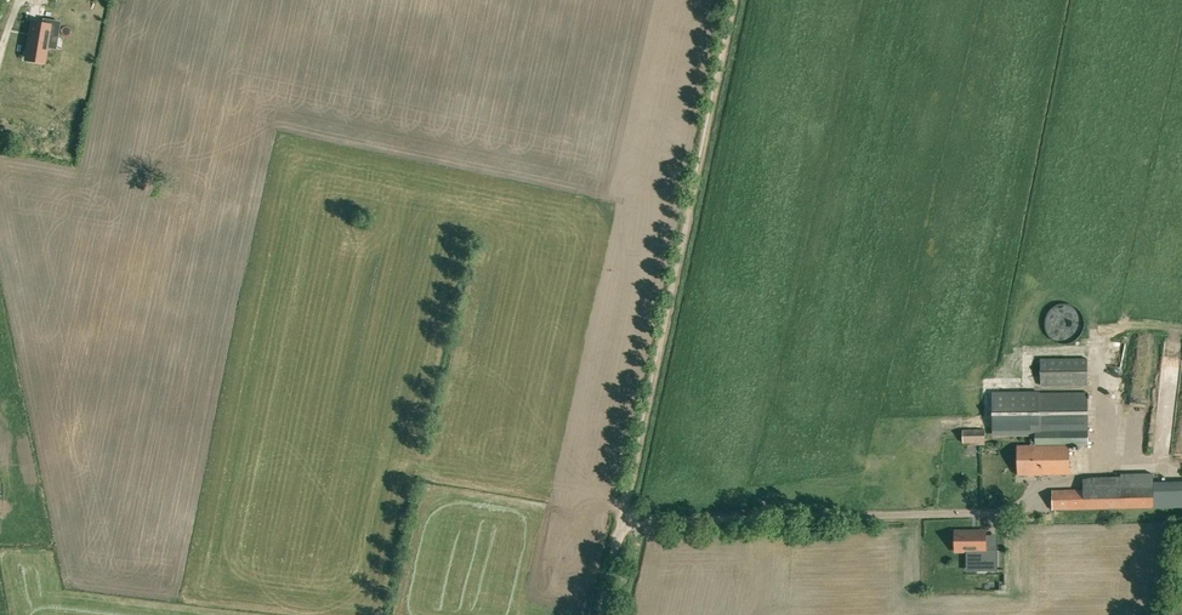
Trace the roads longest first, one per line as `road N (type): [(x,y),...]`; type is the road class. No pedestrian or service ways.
road 1 (track): [(623,523),(736,0)]

